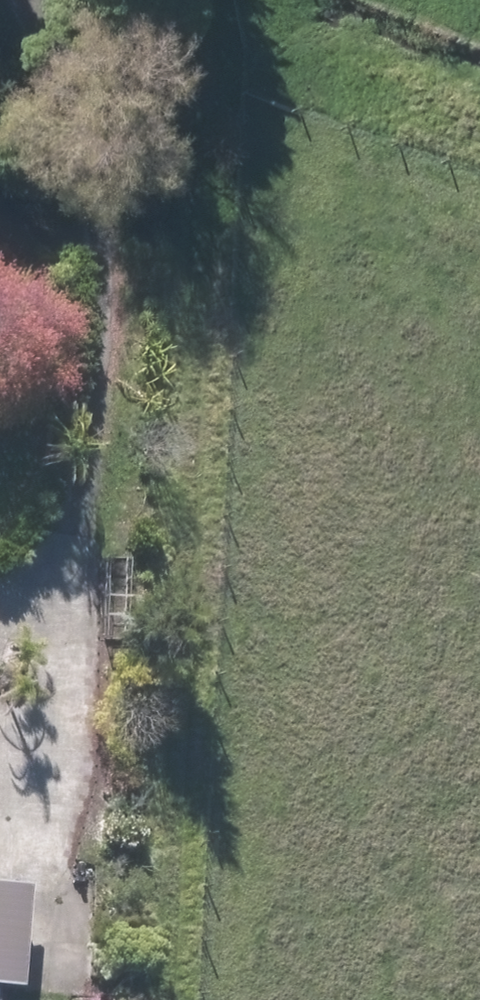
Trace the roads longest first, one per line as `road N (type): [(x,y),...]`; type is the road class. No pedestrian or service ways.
road 1 (track): [(4,0),(63,98),(88,180),(94,286),(30,999)]
road 2 (track): [(199,0),(160,999)]

